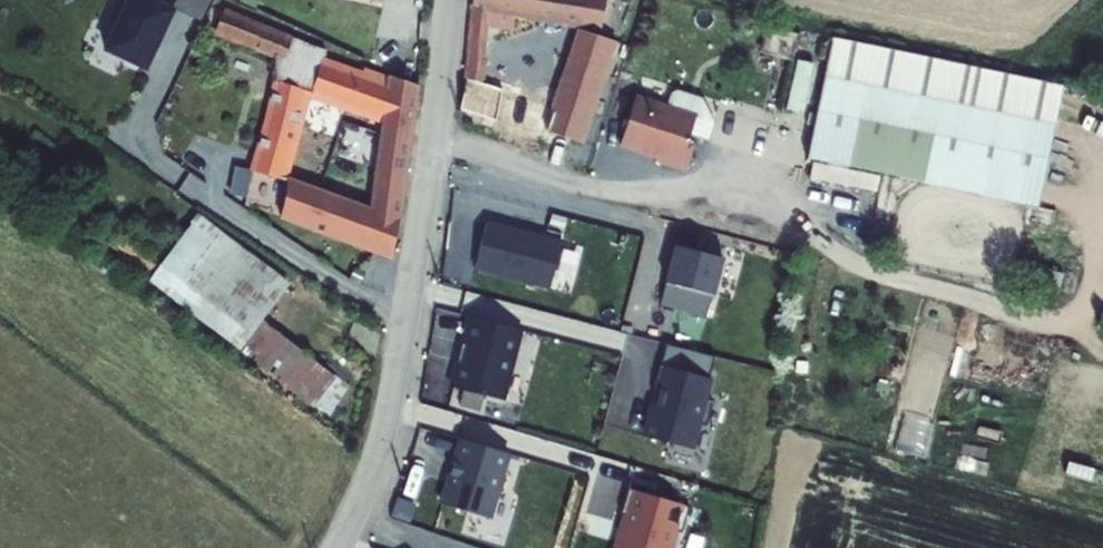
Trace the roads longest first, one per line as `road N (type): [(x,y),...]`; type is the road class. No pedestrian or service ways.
road 1 (unclassified): [(337,547),(368,486),(387,423),(452,0)]

